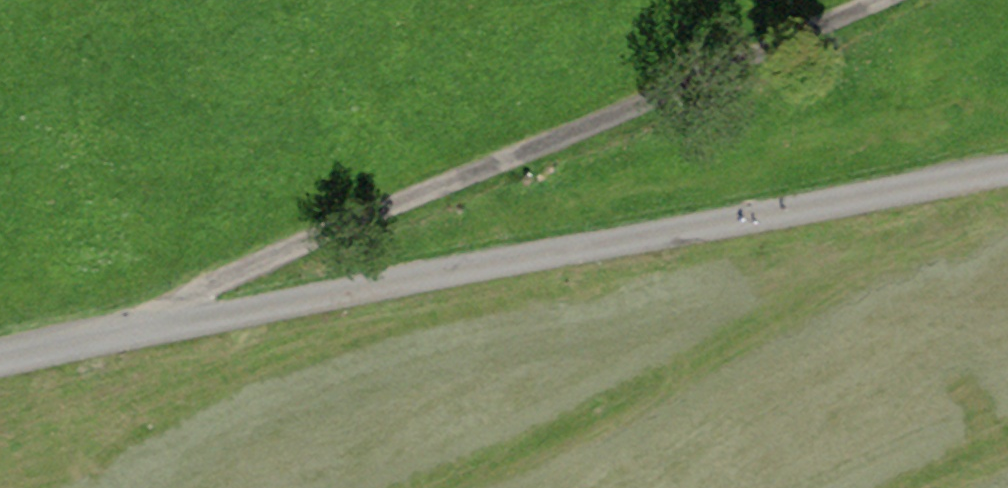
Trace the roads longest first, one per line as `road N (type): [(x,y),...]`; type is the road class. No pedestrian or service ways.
road 1 (unclassified): [(0,357),(1007,166)]
road 2 (track): [(146,330),(214,281),(878,0)]

